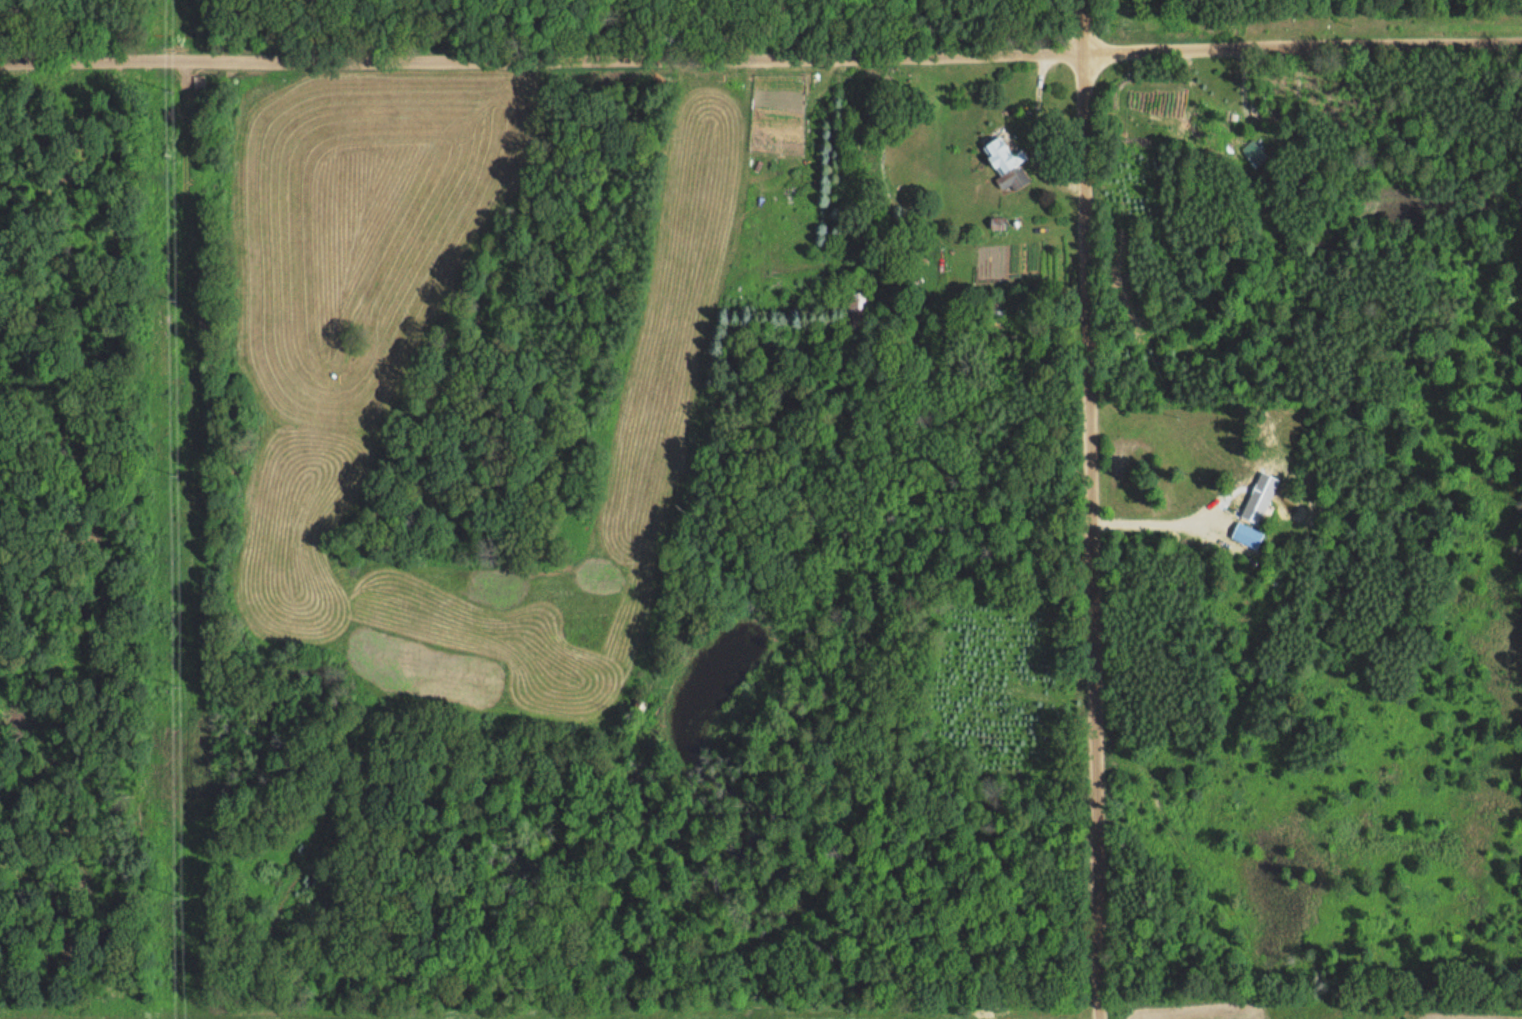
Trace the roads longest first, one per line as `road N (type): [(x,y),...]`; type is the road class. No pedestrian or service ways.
road 1 (residential): [(0,57),(1079,42),(1521,45)]
road 2 (residential): [(1093,1018),(1079,0)]

